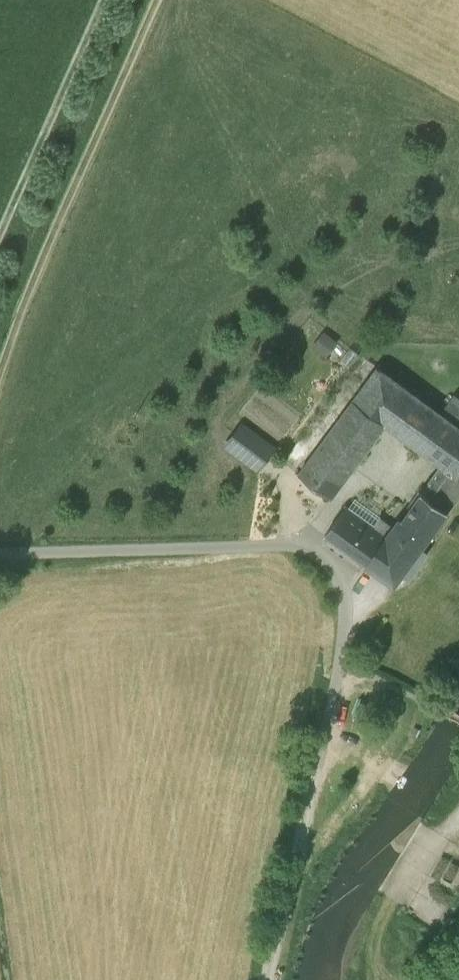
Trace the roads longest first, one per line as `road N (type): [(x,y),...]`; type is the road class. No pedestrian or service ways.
road 1 (residential): [(269,979),(340,667),(345,597),(338,571),(322,554),(285,546),(0,555)]
road 2 (track): [(0,363),(154,0)]
road 3 (track): [(0,237),(105,0)]

